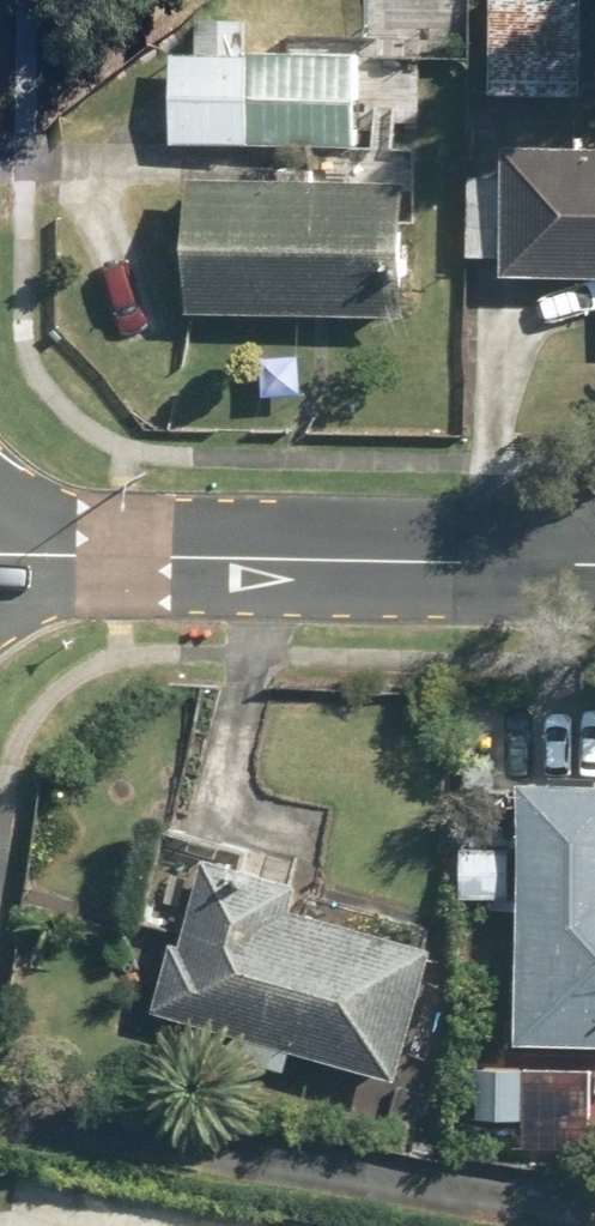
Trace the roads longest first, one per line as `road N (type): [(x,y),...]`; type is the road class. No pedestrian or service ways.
road 1 (residential): [(0,543),(594,556)]

